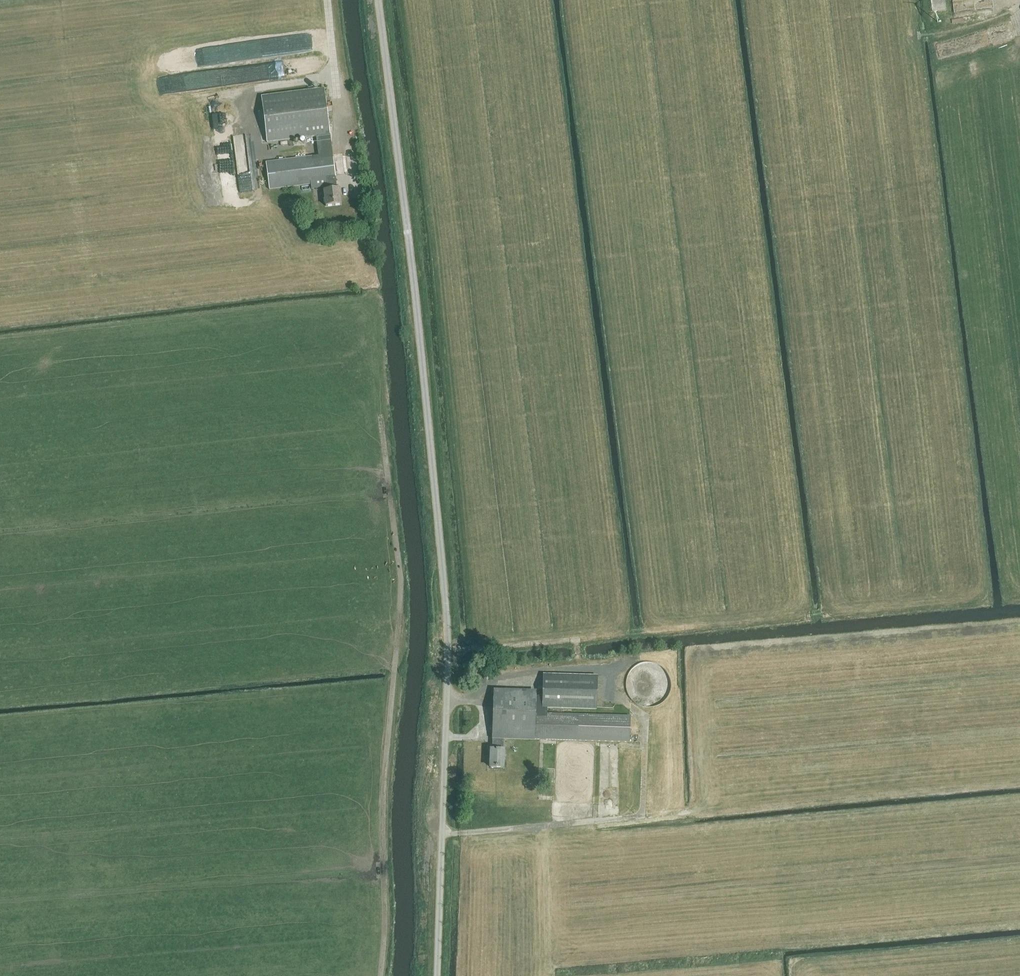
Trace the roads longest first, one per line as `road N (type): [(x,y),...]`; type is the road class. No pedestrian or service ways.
road 1 (unclassified): [(437,975),(447,623),(378,0)]

